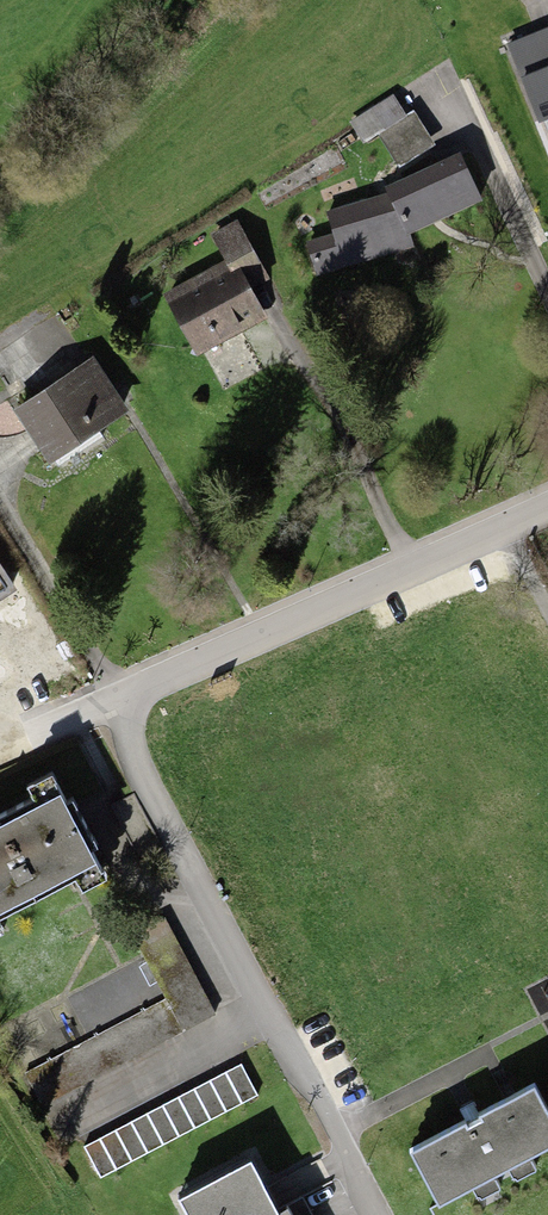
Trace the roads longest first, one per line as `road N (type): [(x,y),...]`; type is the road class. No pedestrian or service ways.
road 1 (residential): [(547,506),(139,691),(123,705)]
road 2 (track): [(0,758),(97,707),(123,705)]

